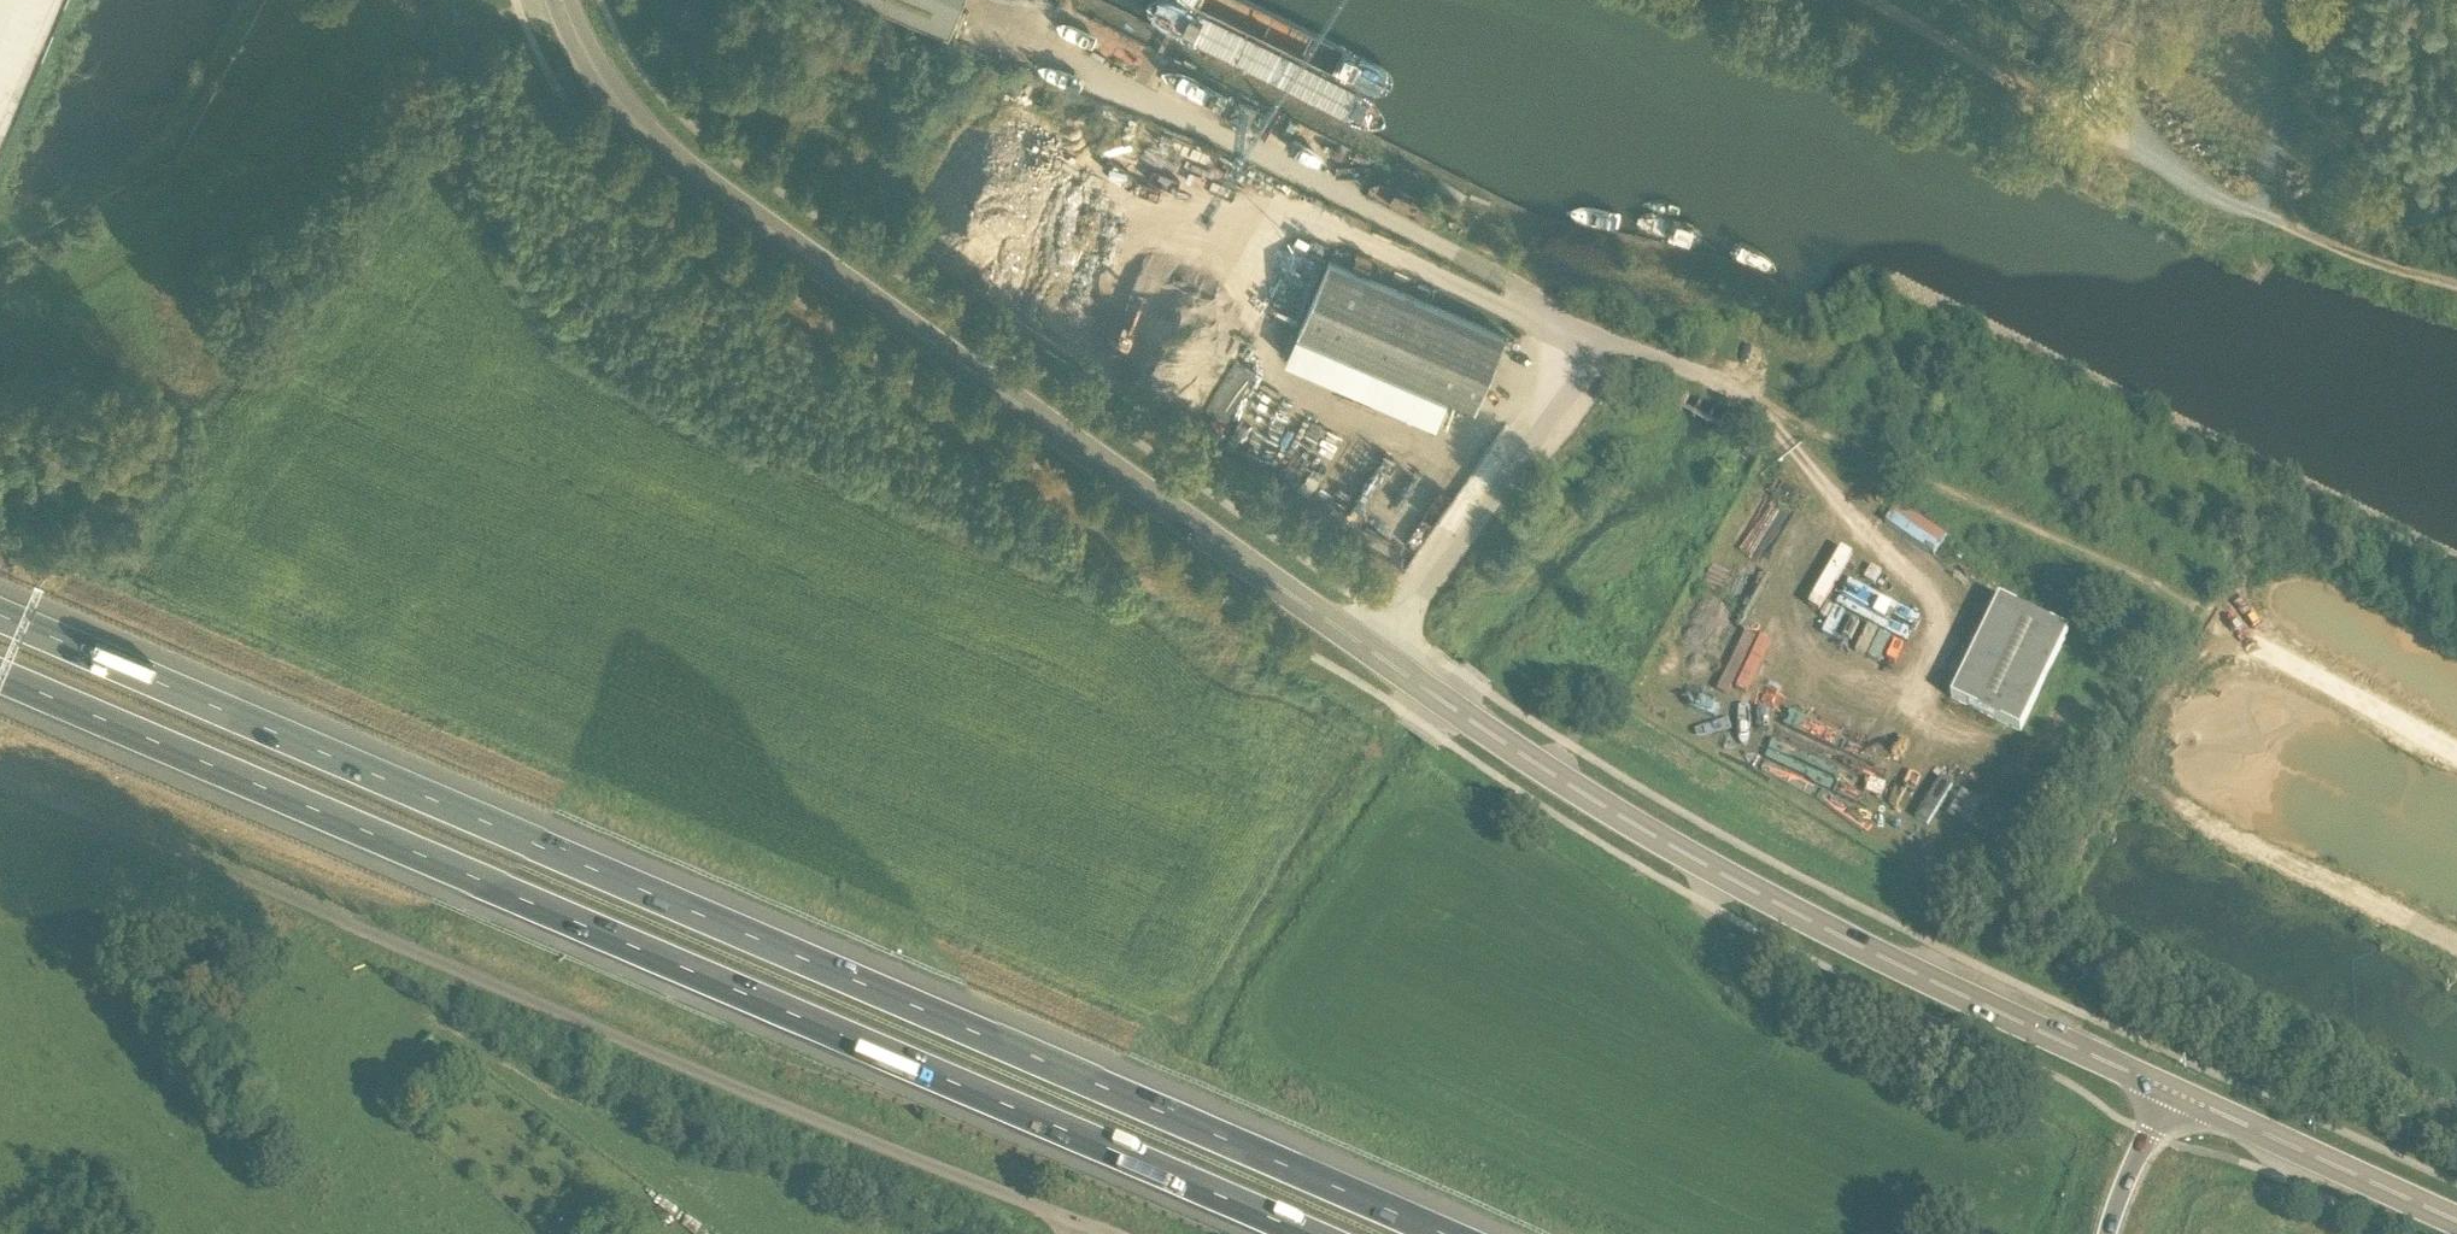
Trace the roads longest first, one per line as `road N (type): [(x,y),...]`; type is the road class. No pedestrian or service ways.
road 1 (motorway): [(1451,1233),(0,612)]
road 2 (motorway): [(0,678),(1297,1233)]
road 3 (unclassified): [(1078,1222),(0,779)]
road 4 (secondary): [(1373,653),(650,139),(608,92),(562,0)]
road 5 (track): [(2456,749),(2217,618),(2080,854),(2071,924),(2091,945),(2456,1114)]
road 6 (secondary): [(2171,1090),(1811,920),(1561,778),(1373,653)]
road 7 (track): [(2217,618),(1607,332)]
road 8 (unclassified): [(1373,653),(1607,332),(1510,281)]
road 9 (track): [(2456,944),(2124,784)]
road 10 (secondary): [(2456,1220),(2171,1090)]
road 11 (motorway): [(2110,1233),(2171,1090)]

